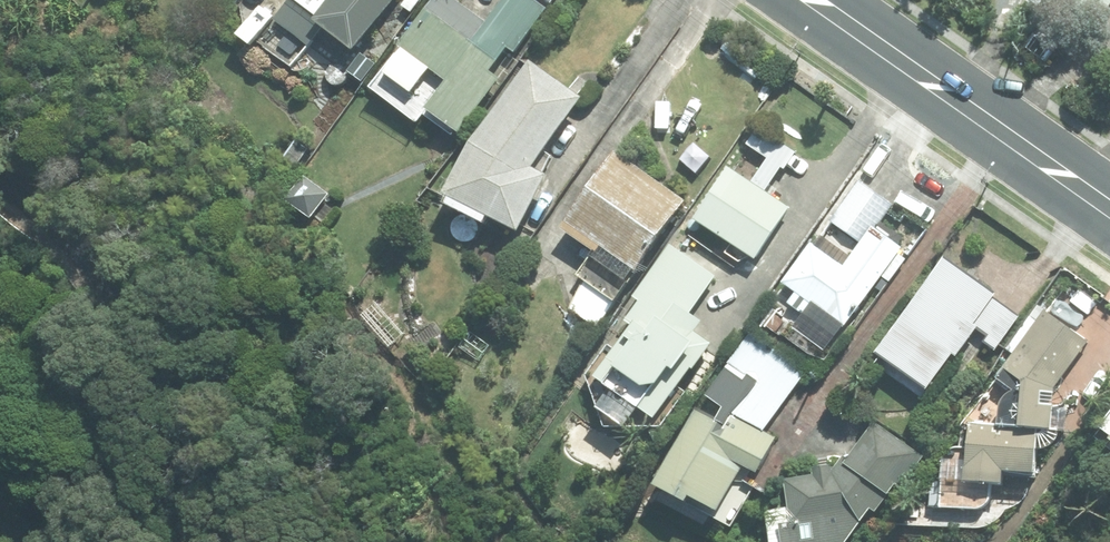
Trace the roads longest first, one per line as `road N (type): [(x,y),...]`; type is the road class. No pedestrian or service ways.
road 1 (residential): [(0,134),(191,327),(242,422),(269,541)]
road 2 (primary): [(813,0),(1109,211)]

